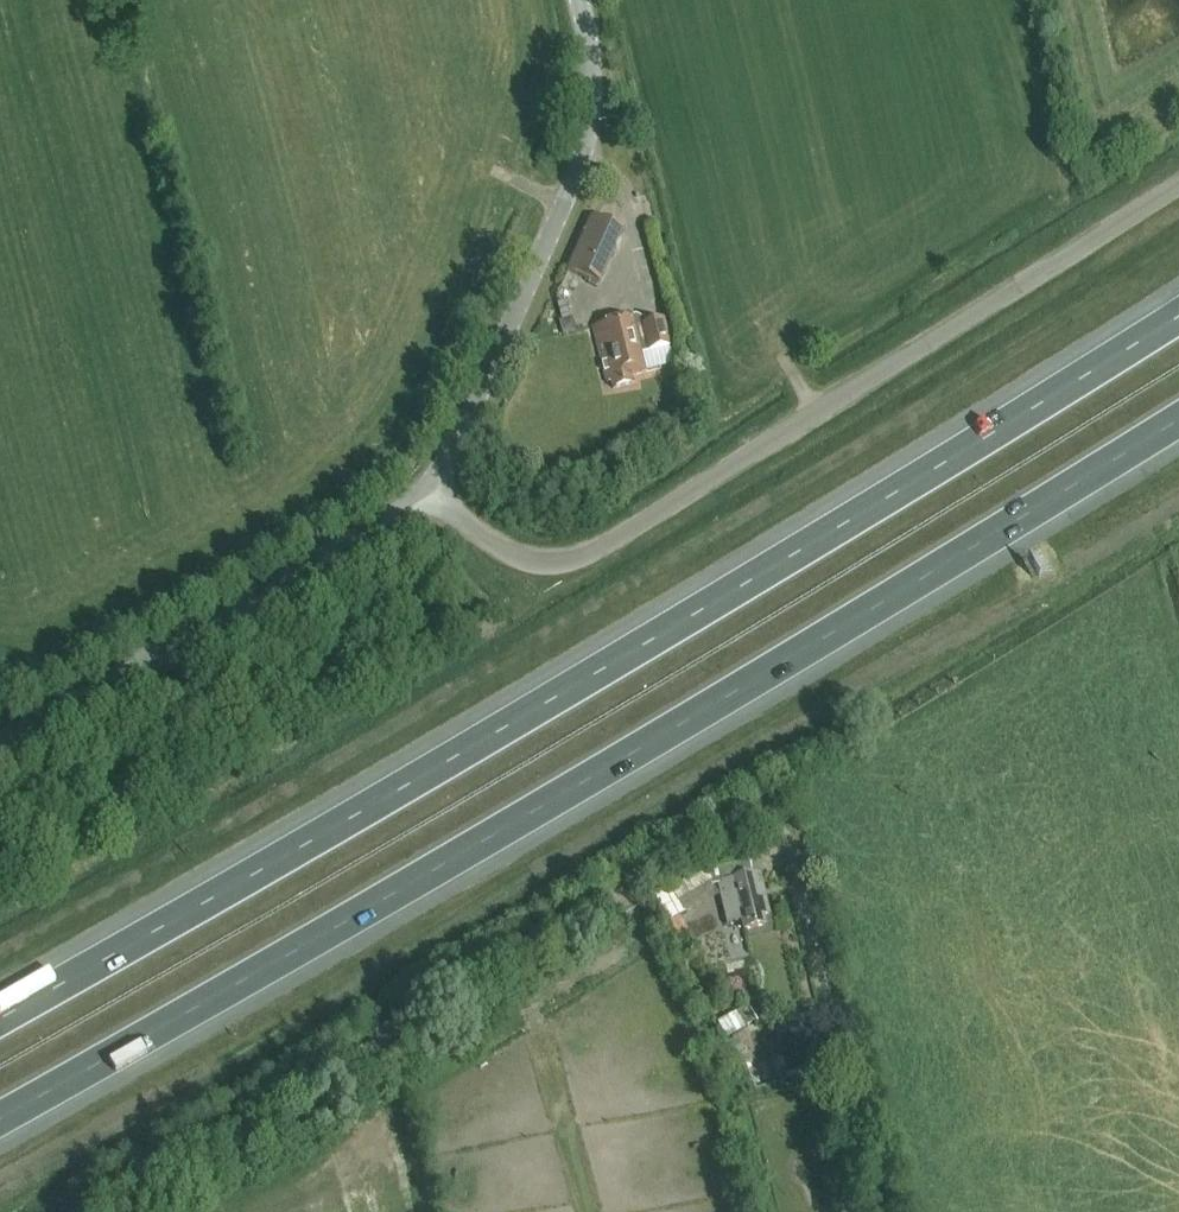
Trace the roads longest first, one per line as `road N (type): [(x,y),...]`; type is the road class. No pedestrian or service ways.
road 1 (motorway): [(1178,315),(555,698),(0,1017)]
road 2 (motorway): [(0,1120),(605,769),(1178,420)]
road 3 (unclassified): [(426,484),(526,559),(581,559),(1178,180)]
road 4 (unclassified): [(882,1211),(792,833),(773,801),(757,796),(634,875)]
road 5 (unclassified): [(426,484),(488,368),(582,149),(594,83),(581,0)]
road 6 (unclassified): [(0,740),(369,529),(426,484)]

